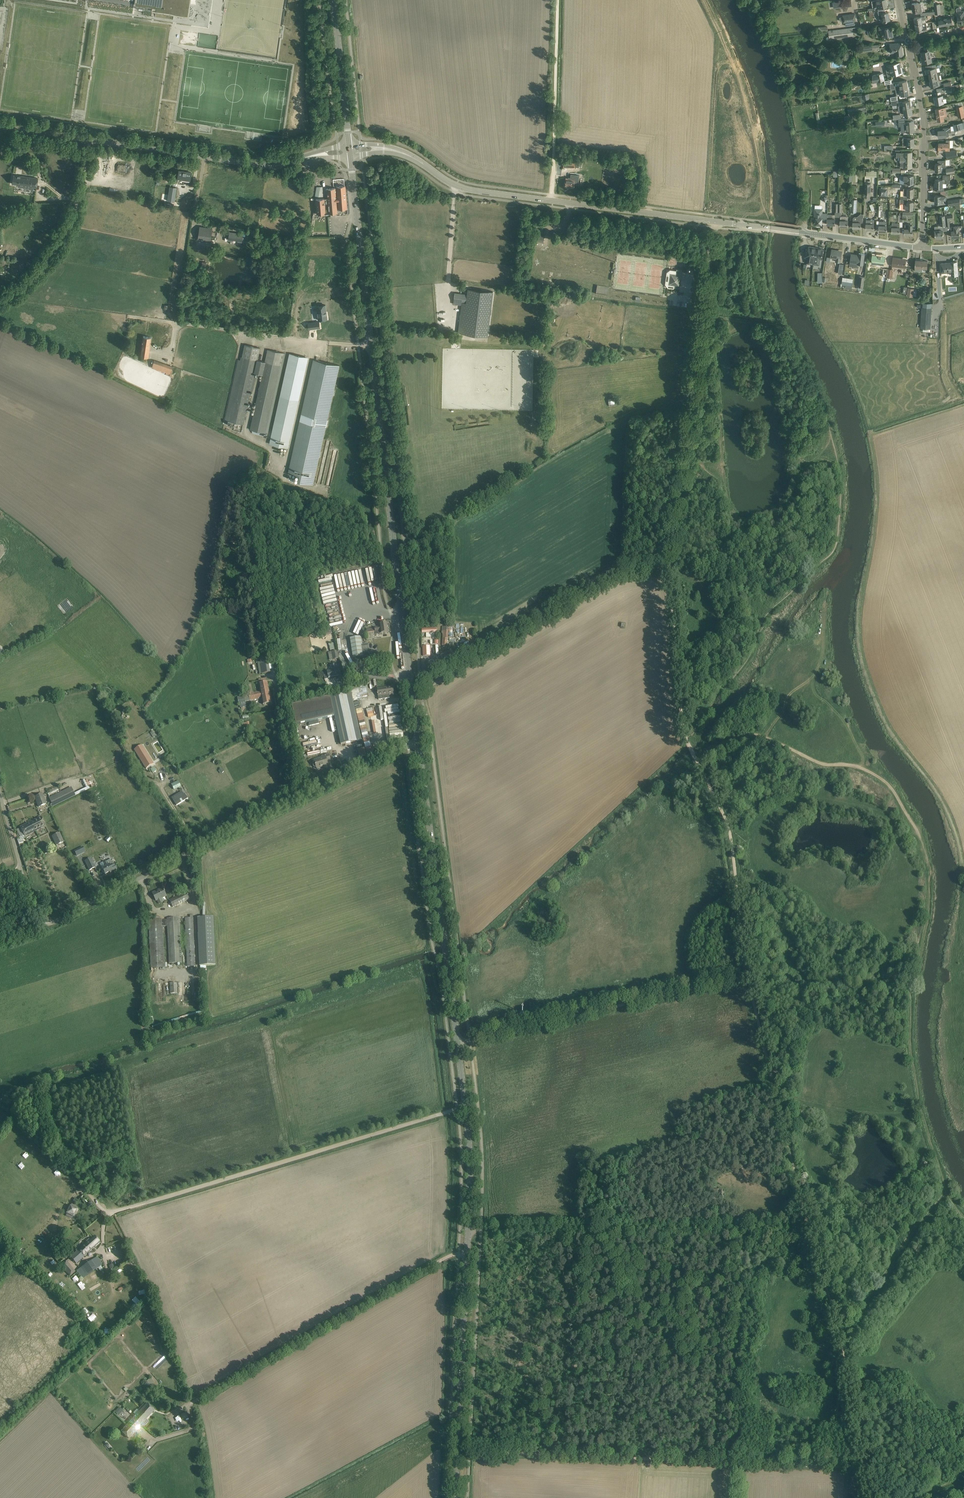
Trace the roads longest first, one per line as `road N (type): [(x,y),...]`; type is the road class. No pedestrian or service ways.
road 1 (track): [(867,1497),(745,974),(725,823),(699,765)]
road 2 (tertiary): [(467,1251),(468,1130),(418,742)]
road 3 (tertiary): [(412,695),(371,344)]
road 4 (unclassified): [(21,870),(38,919),(54,922),(306,797)]
road 5 (unclassified): [(671,567),(714,222)]
road 6 (track): [(807,1227),(468,1229)]
road 7 (unclassified): [(184,1407),(467,1251)]
road 8 (track): [(699,765),(711,748),(749,732),(816,762),(868,772),(892,788),(930,871)]
road 9 (tertiary): [(714,222),(469,190),(424,164)]
road 10 (track): [(457,1043),(745,974)]
road 11 (unclassified): [(412,695),(607,579),(671,567)]
road 12 (track): [(457,1451),(741,1461)]
road 13 (tertiary): [(455,1497),(467,1251)]
road 14 (unclassified): [(371,344),(129,317)]
road 15 (tertiary): [(923,248),(714,222)]
road 16 (residential): [(923,248),(924,122),(907,41)]
road 17 (unclassified): [(290,162),(264,166),(88,140)]
road 18 (track): [(552,195),(557,0)]
road 19 (unclassified): [(0,300),(31,280),(67,229),(88,140)]
road 20 (tertiary): [(371,344),(350,156)]
road 21 (unclassified): [(686,741),(671,567)]
road 22 (unclassified): [(306,797),(271,646)]
road 23 (tertiary): [(349,145),(332,0)]
road 24 (unclassified): [(306,797),(418,742)]
road 25 (track): [(741,1461),(861,1466)]

